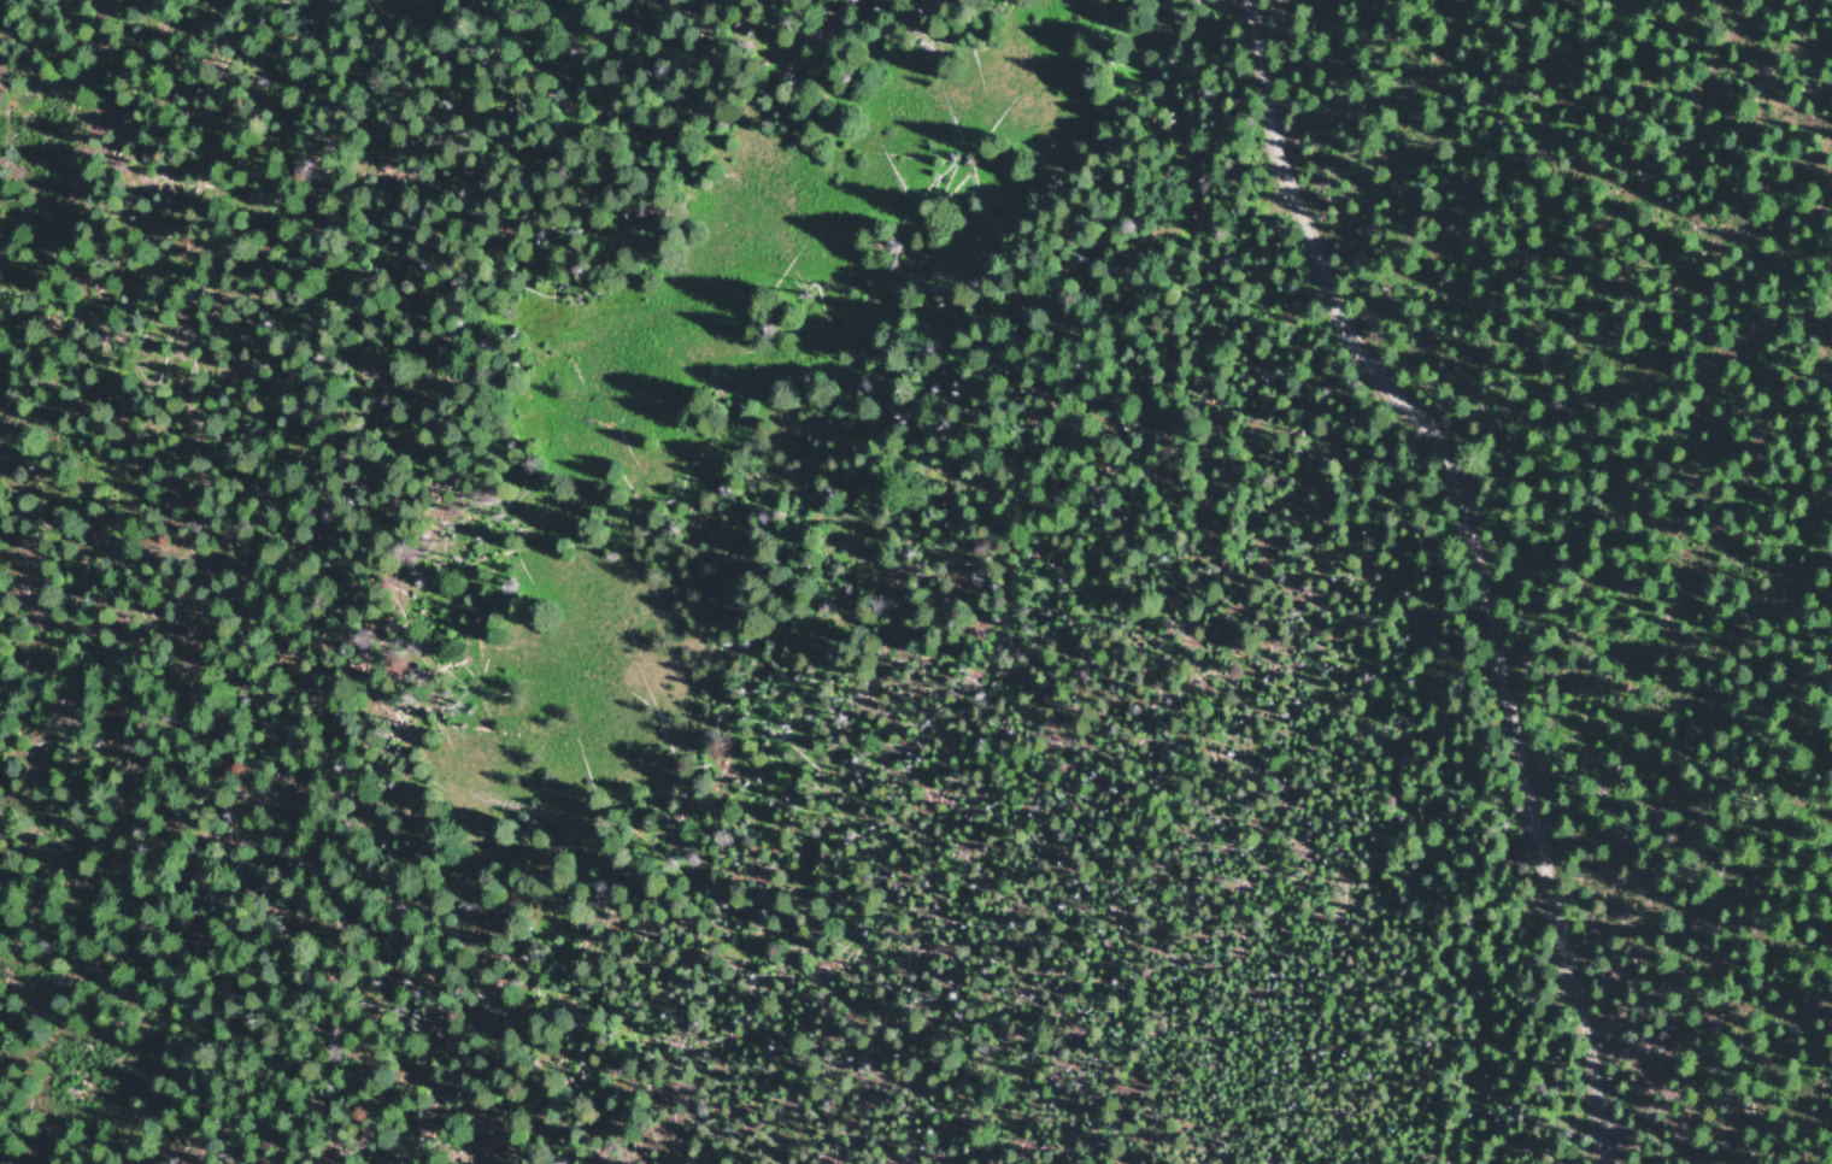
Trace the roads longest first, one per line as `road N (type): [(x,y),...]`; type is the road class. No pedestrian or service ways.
road 1 (residential): [(1615,1163),(1536,846),(1454,459),(1343,317),(1273,114),(1247,0)]

